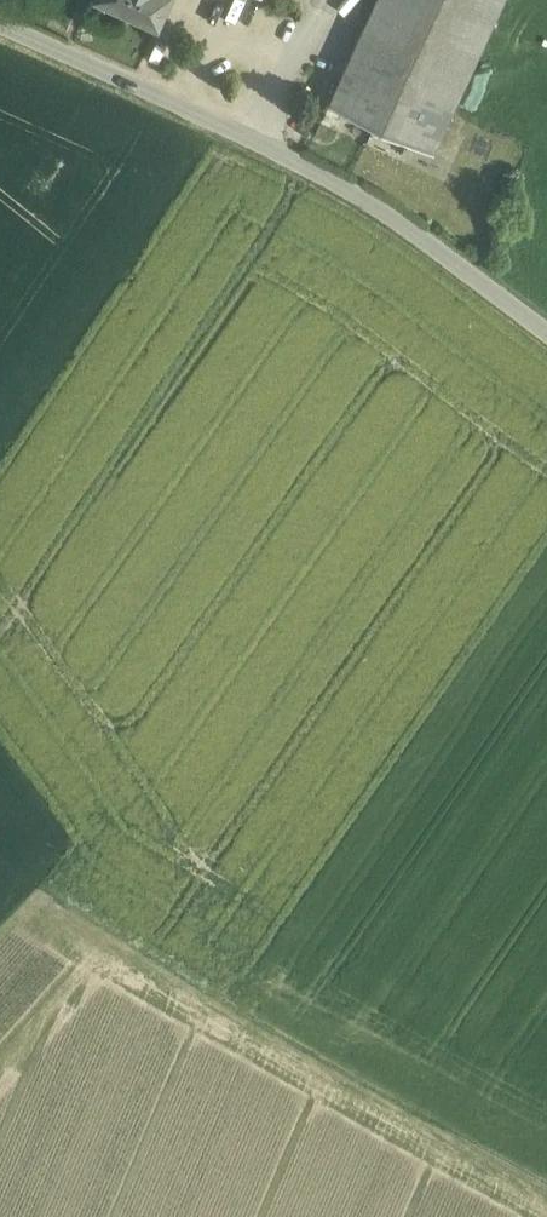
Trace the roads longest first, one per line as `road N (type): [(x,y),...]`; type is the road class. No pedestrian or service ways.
road 1 (unclassified): [(0,24),(225,123),(382,209),(546,334)]

